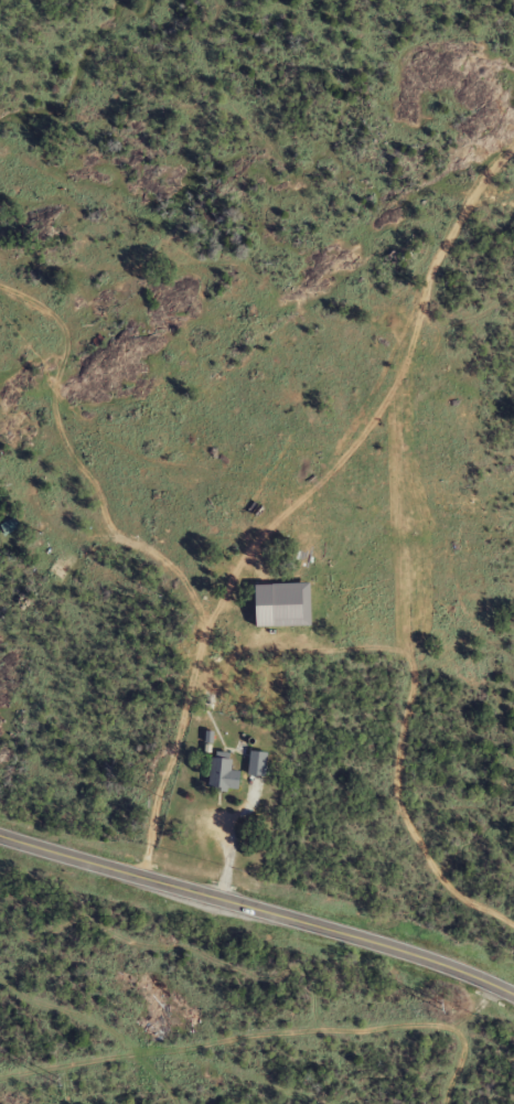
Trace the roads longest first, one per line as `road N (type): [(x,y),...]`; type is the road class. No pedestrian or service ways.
road 1 (track): [(0,285),(45,309),(62,356),(62,428),(110,528),(218,610),(136,876)]
road 2 (residential): [(218,610),(298,575),(315,492),(349,438),(405,424),(415,342),(470,184),(513,147)]
road 3 (tertiary): [(513,997),(382,943),(0,833)]

